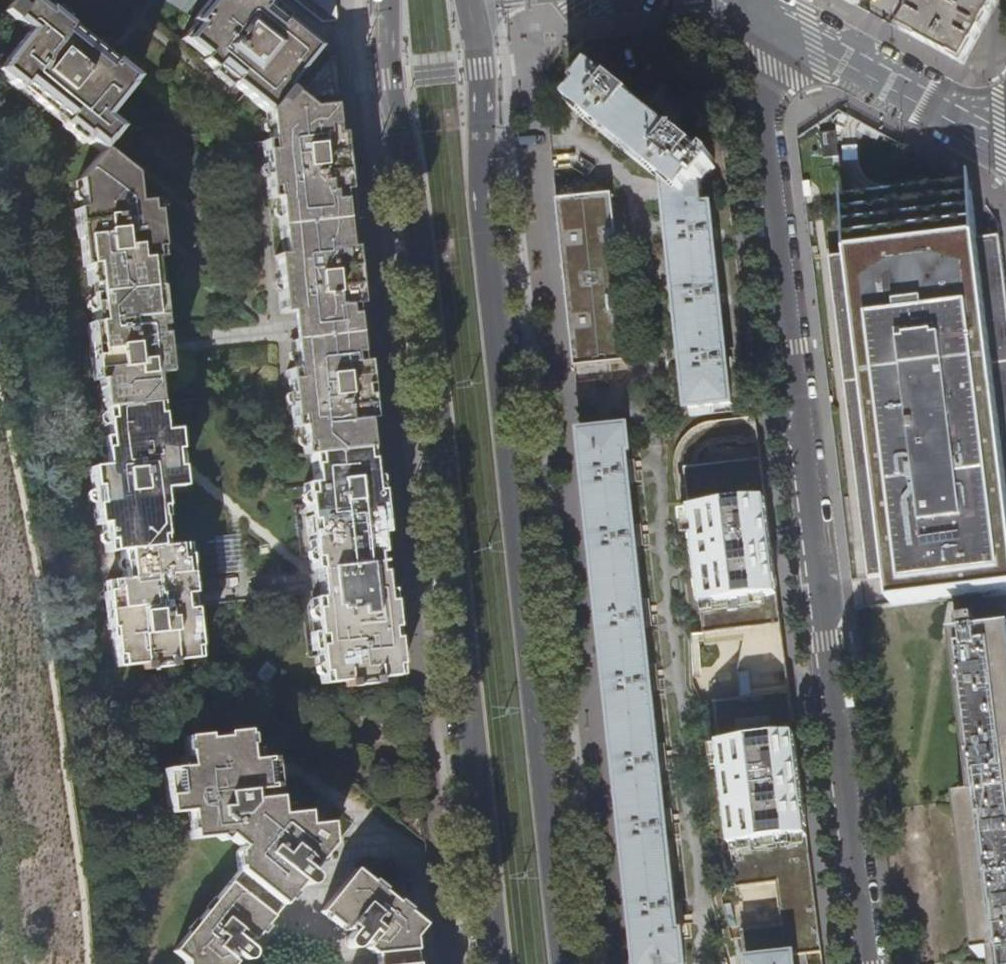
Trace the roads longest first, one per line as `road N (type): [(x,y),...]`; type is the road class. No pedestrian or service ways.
road 1 (primary): [(388,0),(387,52),(412,183),(499,963)]
road 2 (primary): [(569,963),(490,270),(483,71),(469,0)]
road 3 (residential): [(865,963),(749,1)]
road 4 (residential): [(749,1),(1005,136)]

